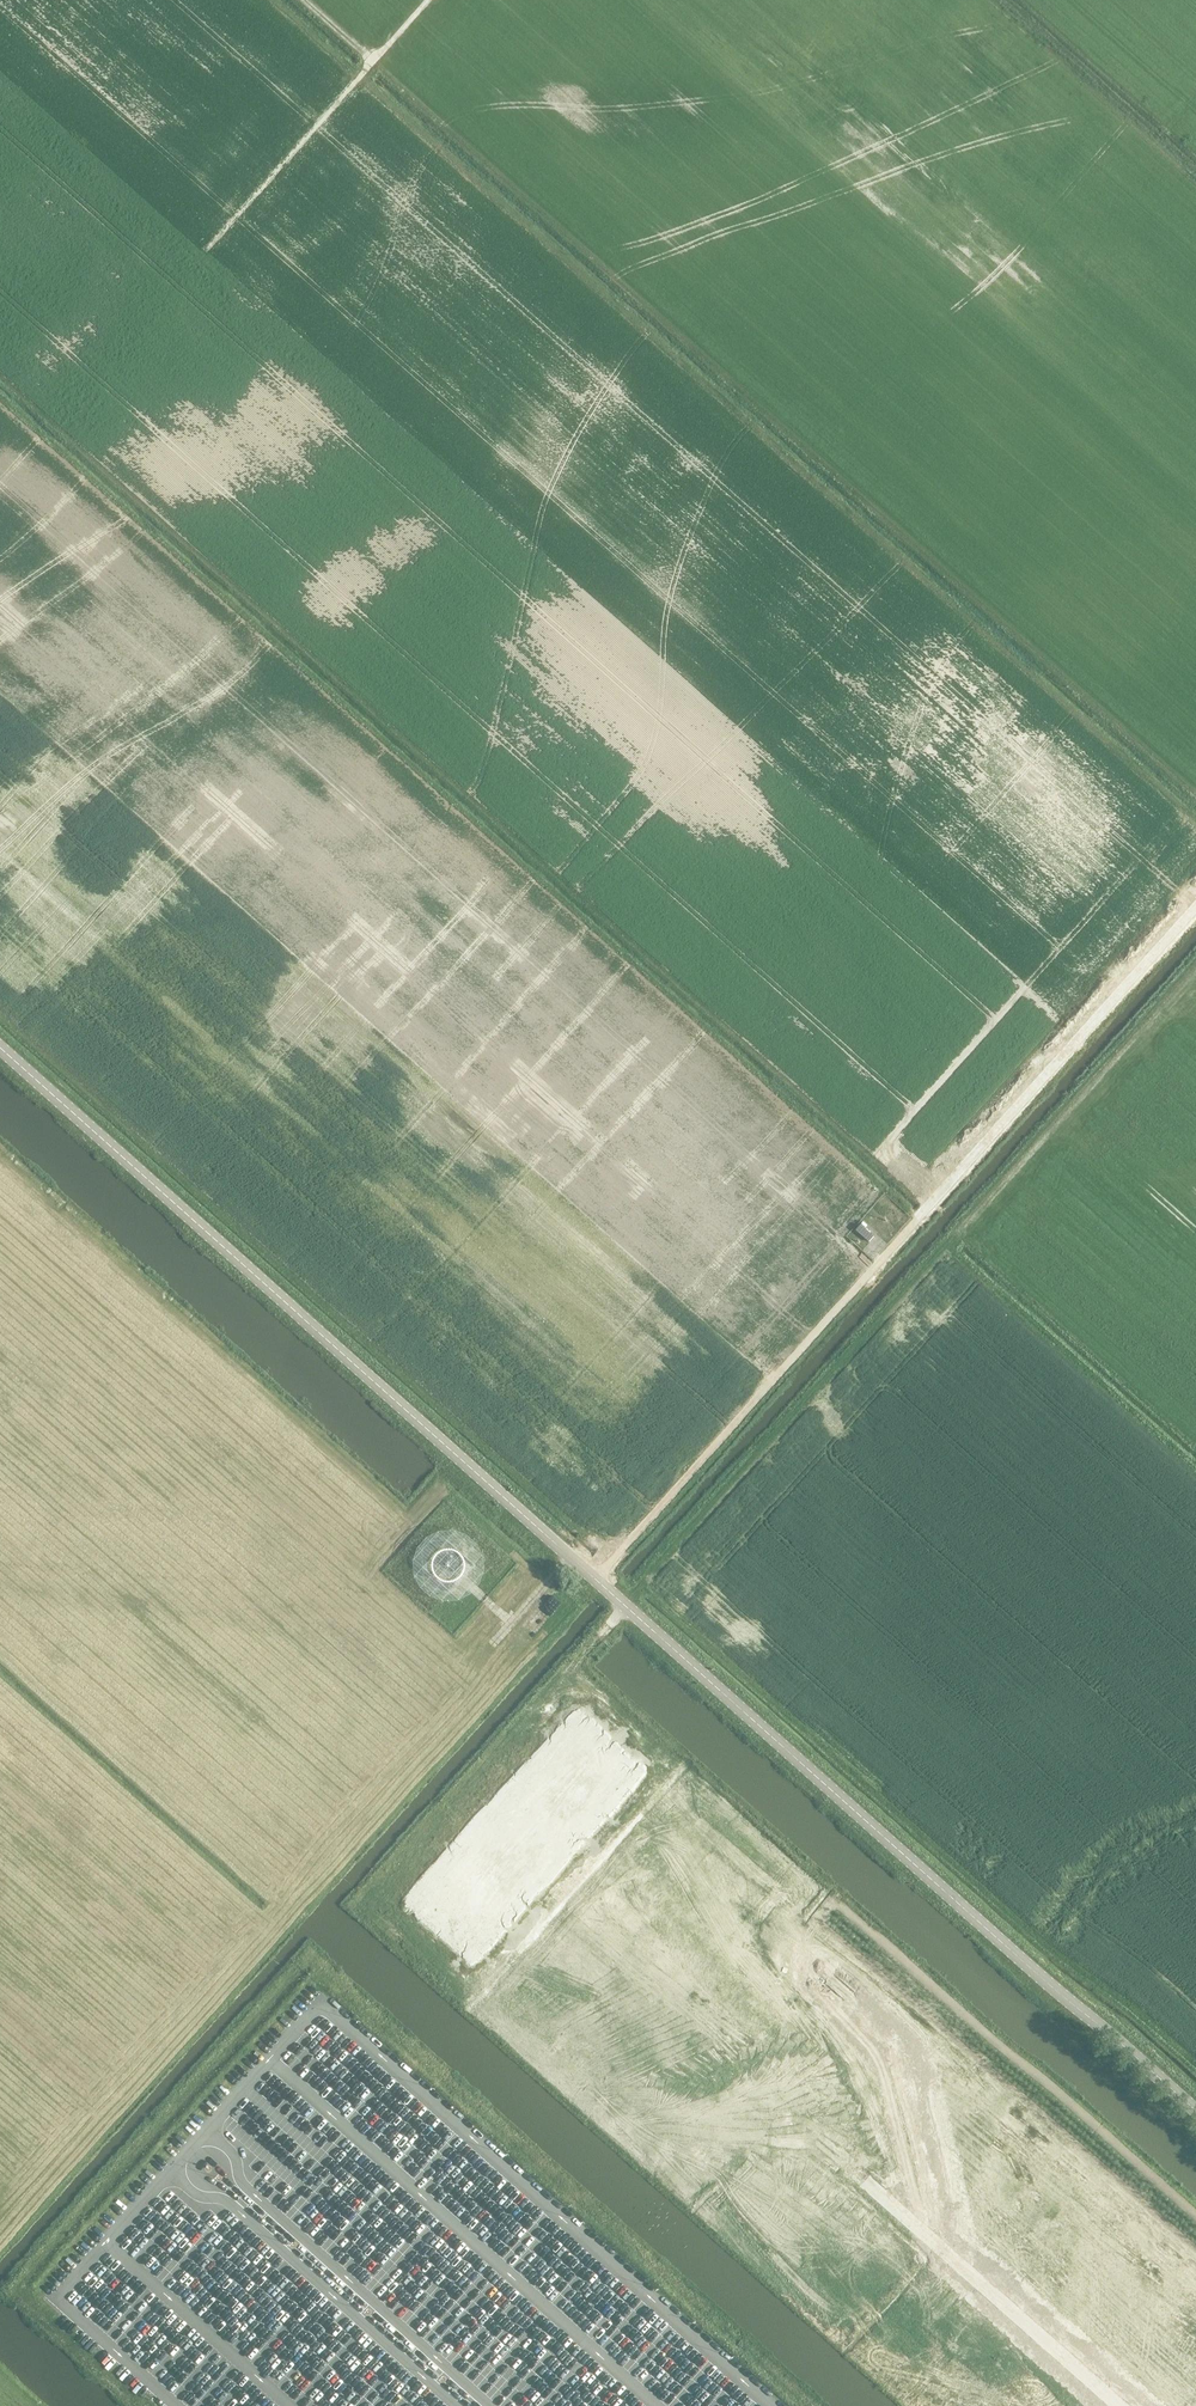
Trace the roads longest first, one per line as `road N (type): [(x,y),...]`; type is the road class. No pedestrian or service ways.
road 1 (tertiary): [(1195,2111),(0,1046)]
road 2 (track): [(595,1579),(921,1216)]
road 3 (track): [(209,250),(430,0)]

